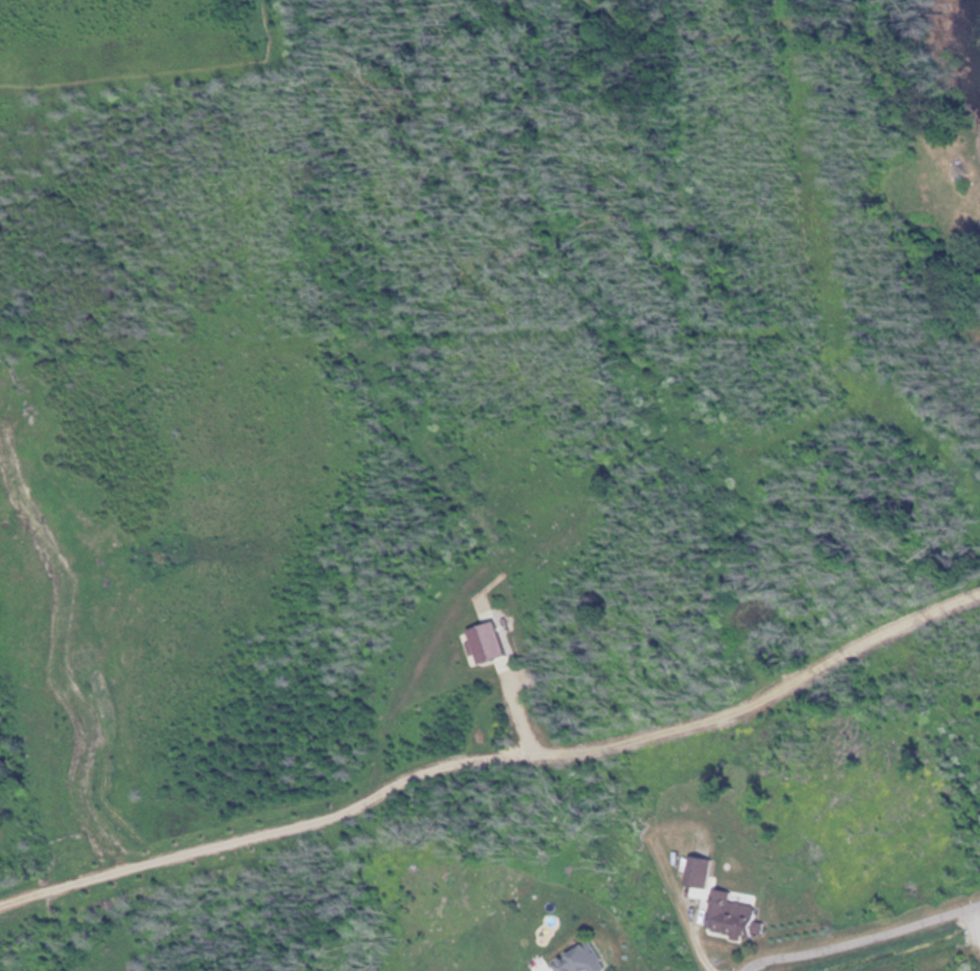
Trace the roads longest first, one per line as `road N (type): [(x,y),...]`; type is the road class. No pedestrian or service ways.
road 1 (track): [(602,0),(716,32),(804,16),(831,24),(878,43),(946,136)]
road 2 (residential): [(979,901),(749,962),(743,970)]

